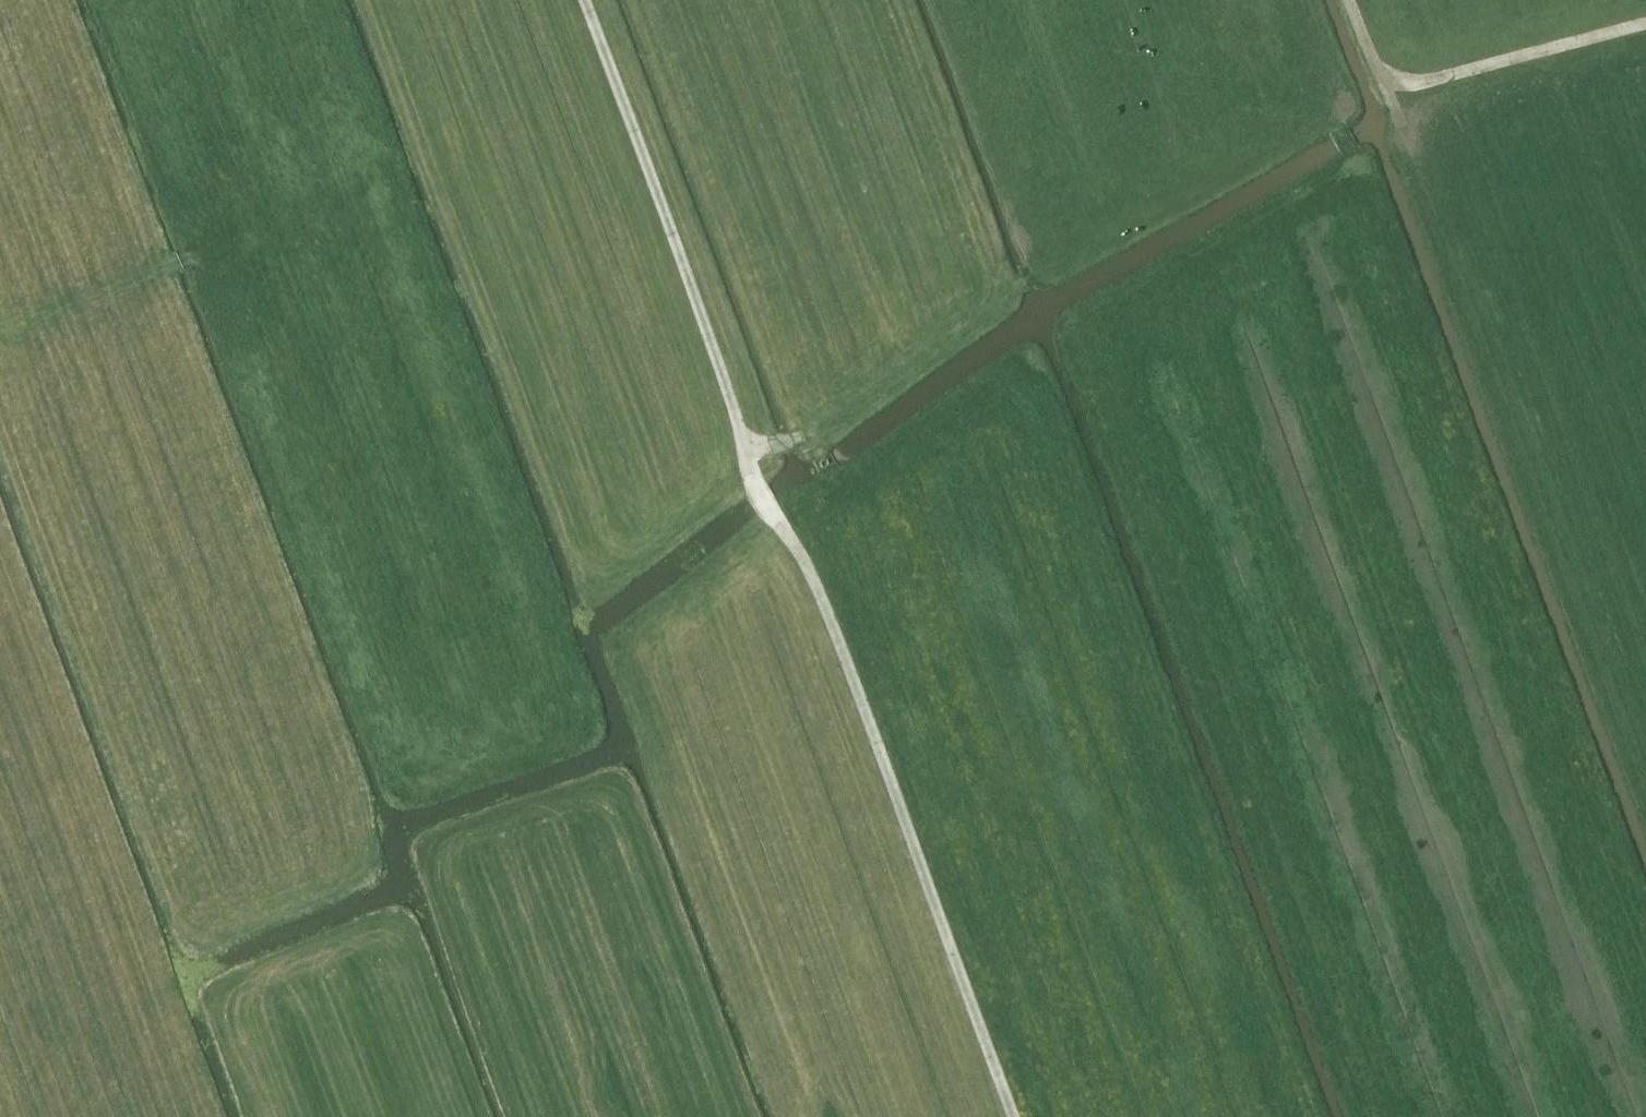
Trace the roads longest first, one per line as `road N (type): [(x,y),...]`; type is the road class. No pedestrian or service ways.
road 1 (track): [(1013,1116),(828,619),(748,476),(732,400),(581,0)]
road 2 (track): [(1645,12),(1473,59),(1392,69),(1366,0)]

